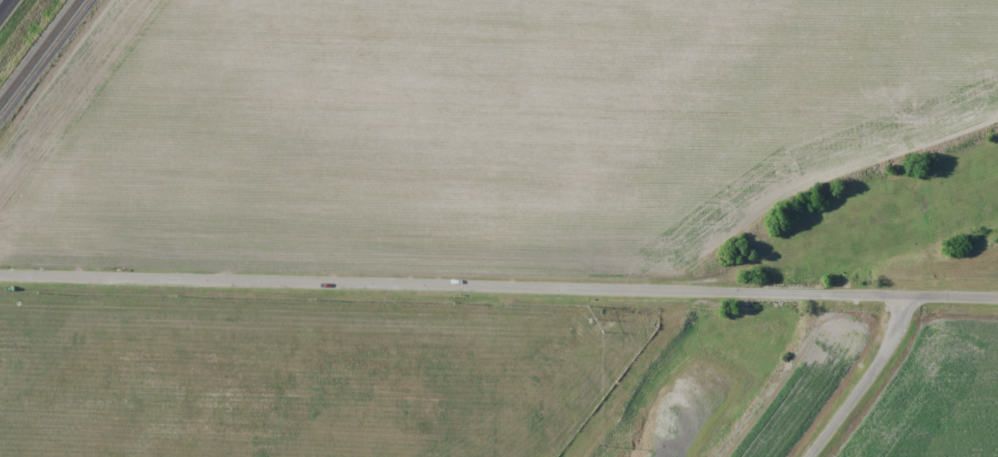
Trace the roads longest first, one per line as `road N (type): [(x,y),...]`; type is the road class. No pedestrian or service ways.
road 1 (residential): [(0,275),(997,296)]
road 2 (residential): [(813,456),(916,294)]

